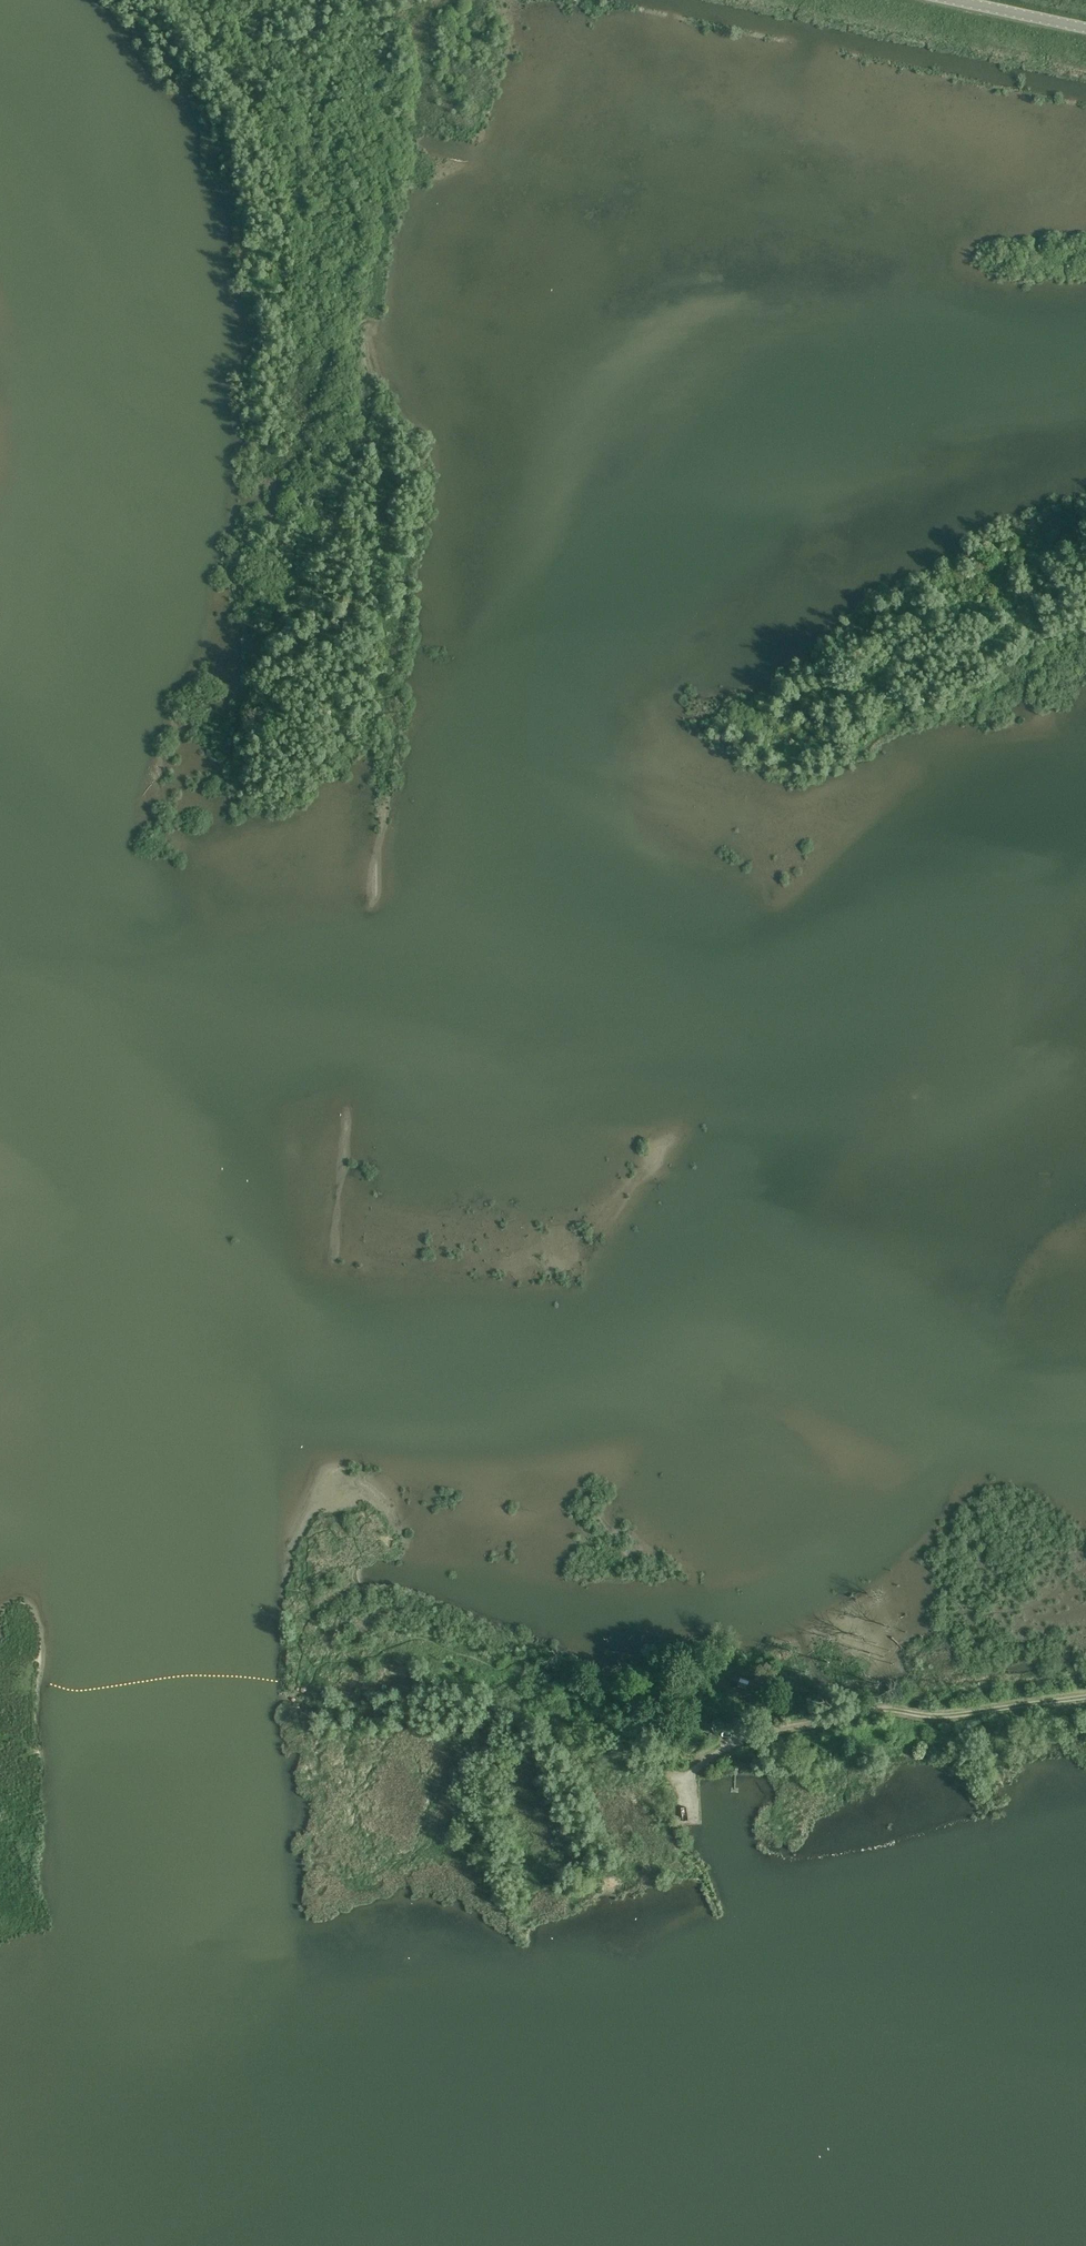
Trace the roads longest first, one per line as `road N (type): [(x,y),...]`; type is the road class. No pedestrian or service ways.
road 1 (track): [(1085,1698),(949,1716),(878,1709),(753,1734),(684,1781),(685,1818)]
road 2 (unclassified): [(963,0),(1085,26)]

